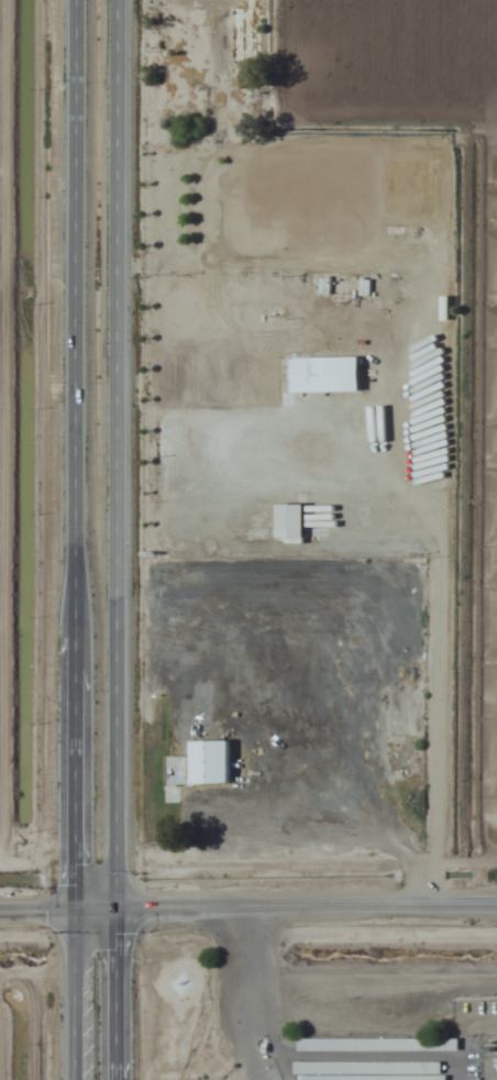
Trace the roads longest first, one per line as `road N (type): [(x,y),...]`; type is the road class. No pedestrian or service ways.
road 1 (trunk): [(73,0),(66,1079)]
road 2 (trunk): [(111,1079),(114,0)]
road 3 (tertiary): [(496,912),(0,913)]

